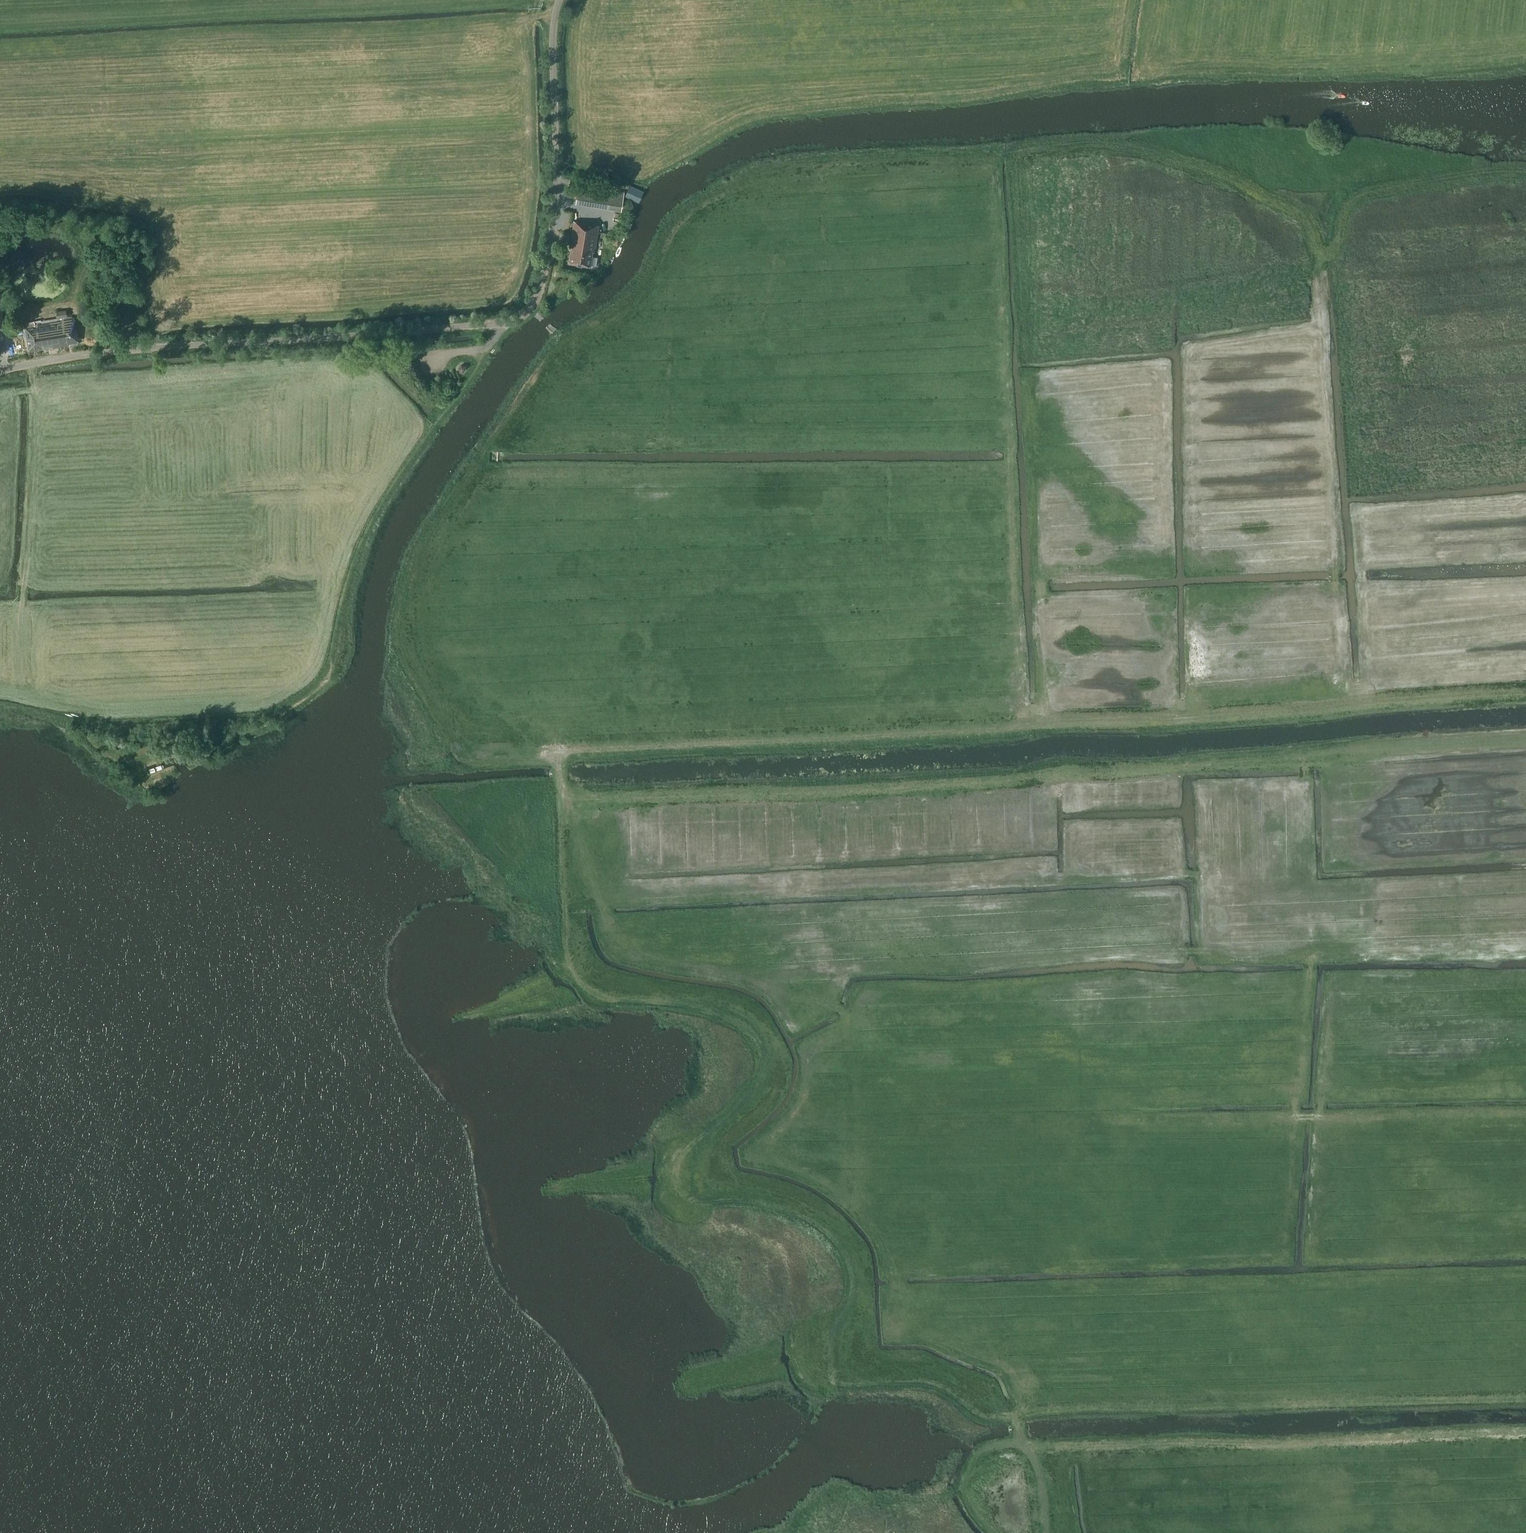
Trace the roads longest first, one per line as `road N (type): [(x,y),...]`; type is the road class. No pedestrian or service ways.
road 1 (unclassified): [(0,371),(91,354),(503,324),(522,315),(535,301),(554,217),(553,46),(561,0)]

